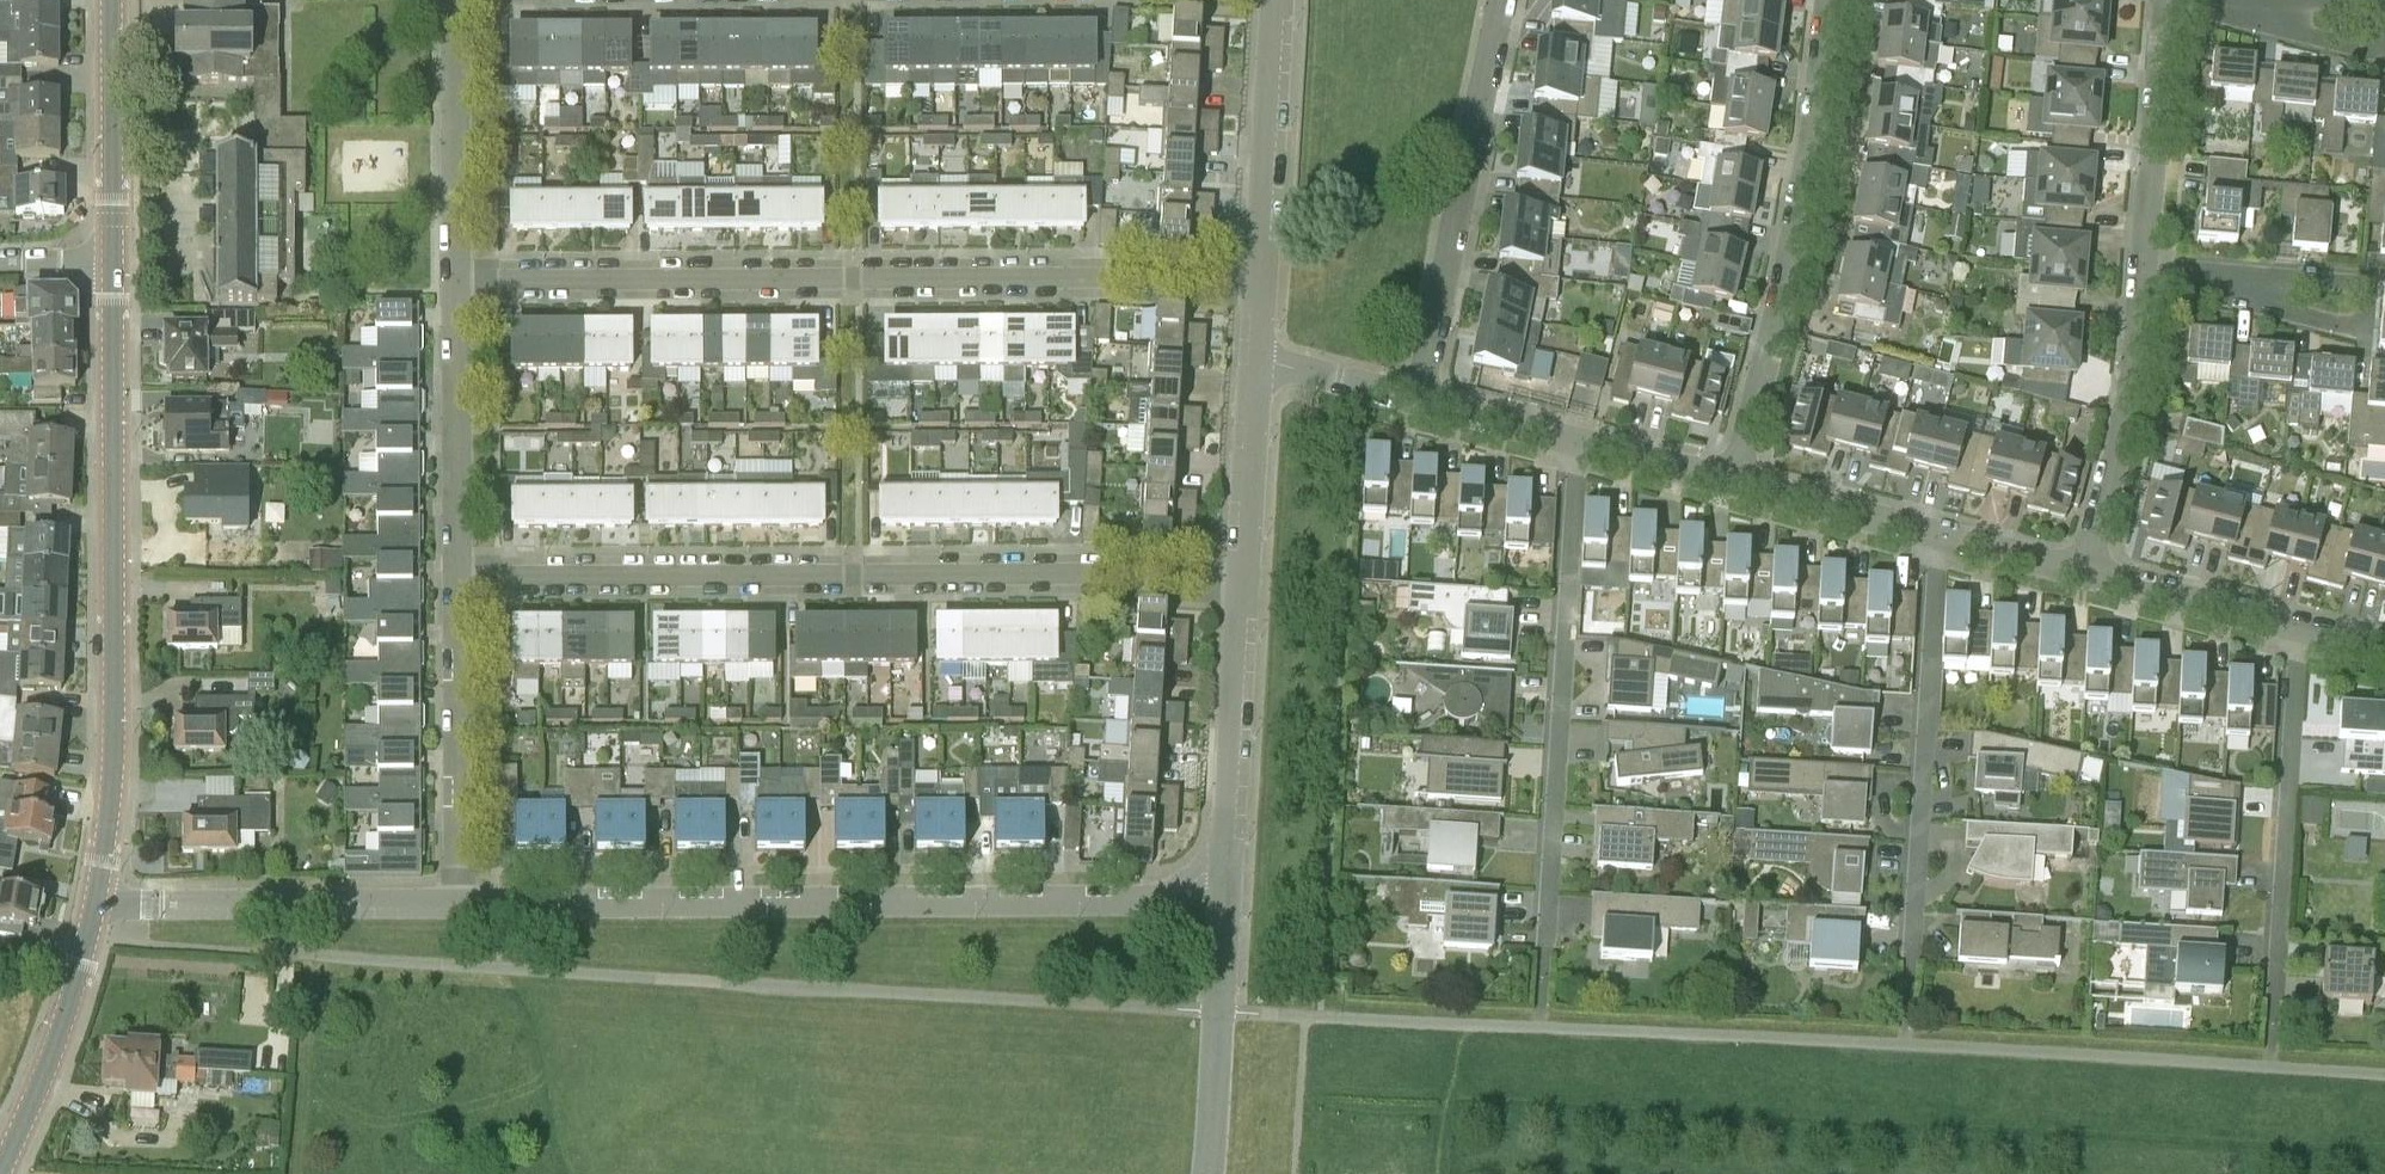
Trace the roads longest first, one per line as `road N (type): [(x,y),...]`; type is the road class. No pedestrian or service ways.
road 1 (residential): [(465,906),(1106,909),(1204,880),(1223,859),(1243,581)]
road 2 (residential): [(460,276),(1260,285)]
road 3 (residential): [(1243,581),(1101,572),(464,575)]
road 4 (tertiary): [(95,906),(114,766),(116,261)]
road 5 (residential): [(1538,1027),(1577,437)]
road 6 (residential): [(1903,1044),(1935,532)]
road 7 (residential): [(1732,478),(1803,215),(1831,0)]
road 8 (residential): [(2268,1065),(2296,628)]
road 9 (residential): [(1415,397),(1498,0)]
road 10 (residential): [(95,906),(465,906)]
road 11 (residential): [(465,906),(464,575)]
road 12 (residential): [(2085,568),(2129,408),(2144,269)]
road 13 (residential): [(464,575),(460,276)]
road 14 (residential): [(1260,285),(1273,0)]
road 15 (tertiary): [(0,1173),(63,1021),(95,906)]
road 16 (residential): [(460,276),(460,0)]
road 17 (residential): [(2144,269),(2168,0)]
road 18 (tertiary): [(116,261),(113,0)]
road 19 (residential): [(1243,581),(1256,359)]
road 20 (residential): [(2296,628),(2085,568)]
road 21 (residential): [(1935,532),(1732,478)]
road 22 (residential): [(2267,290),(2302,277),(2368,287),(2356,326),(2300,314)]
road 23 (residential): [(1577,437),(1415,397)]
road 24 (residential): [(1415,397),(1256,359)]
road 25 (residential): [(1732,478),(1577,437)]
road 26 (residential): [(2085,568),(1935,532)]
road 27 (residential): [(2267,290),(2144,269)]

